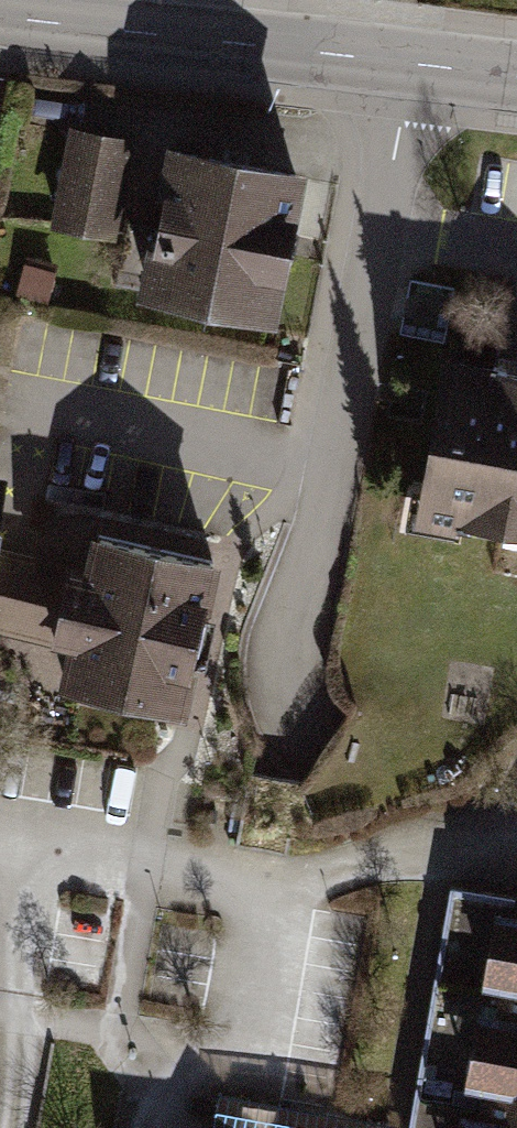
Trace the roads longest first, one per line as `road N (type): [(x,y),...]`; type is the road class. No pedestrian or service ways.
road 1 (secondary): [(0,17),(412,63)]
road 2 (residential): [(412,63),(332,468)]

